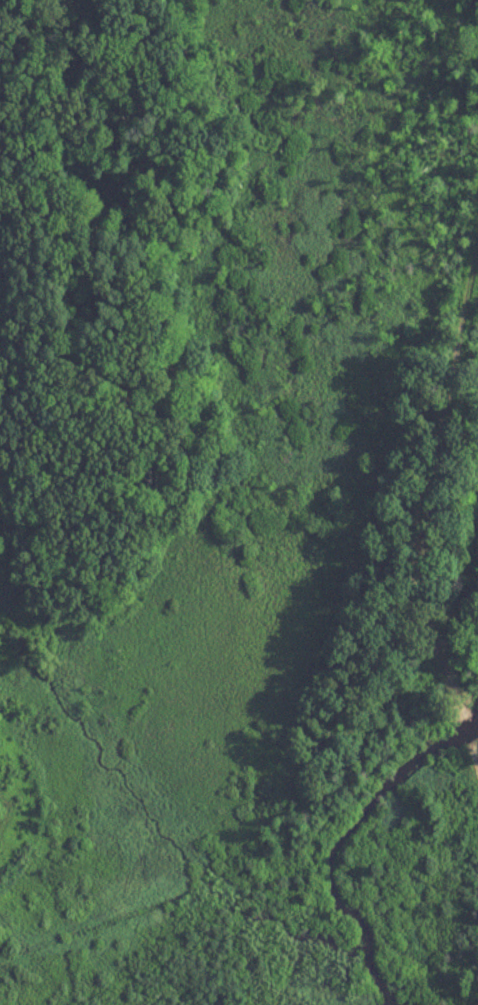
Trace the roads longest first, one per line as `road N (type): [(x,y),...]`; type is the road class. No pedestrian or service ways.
road 1 (track): [(477,232),(419,522),(435,646),(462,719)]

